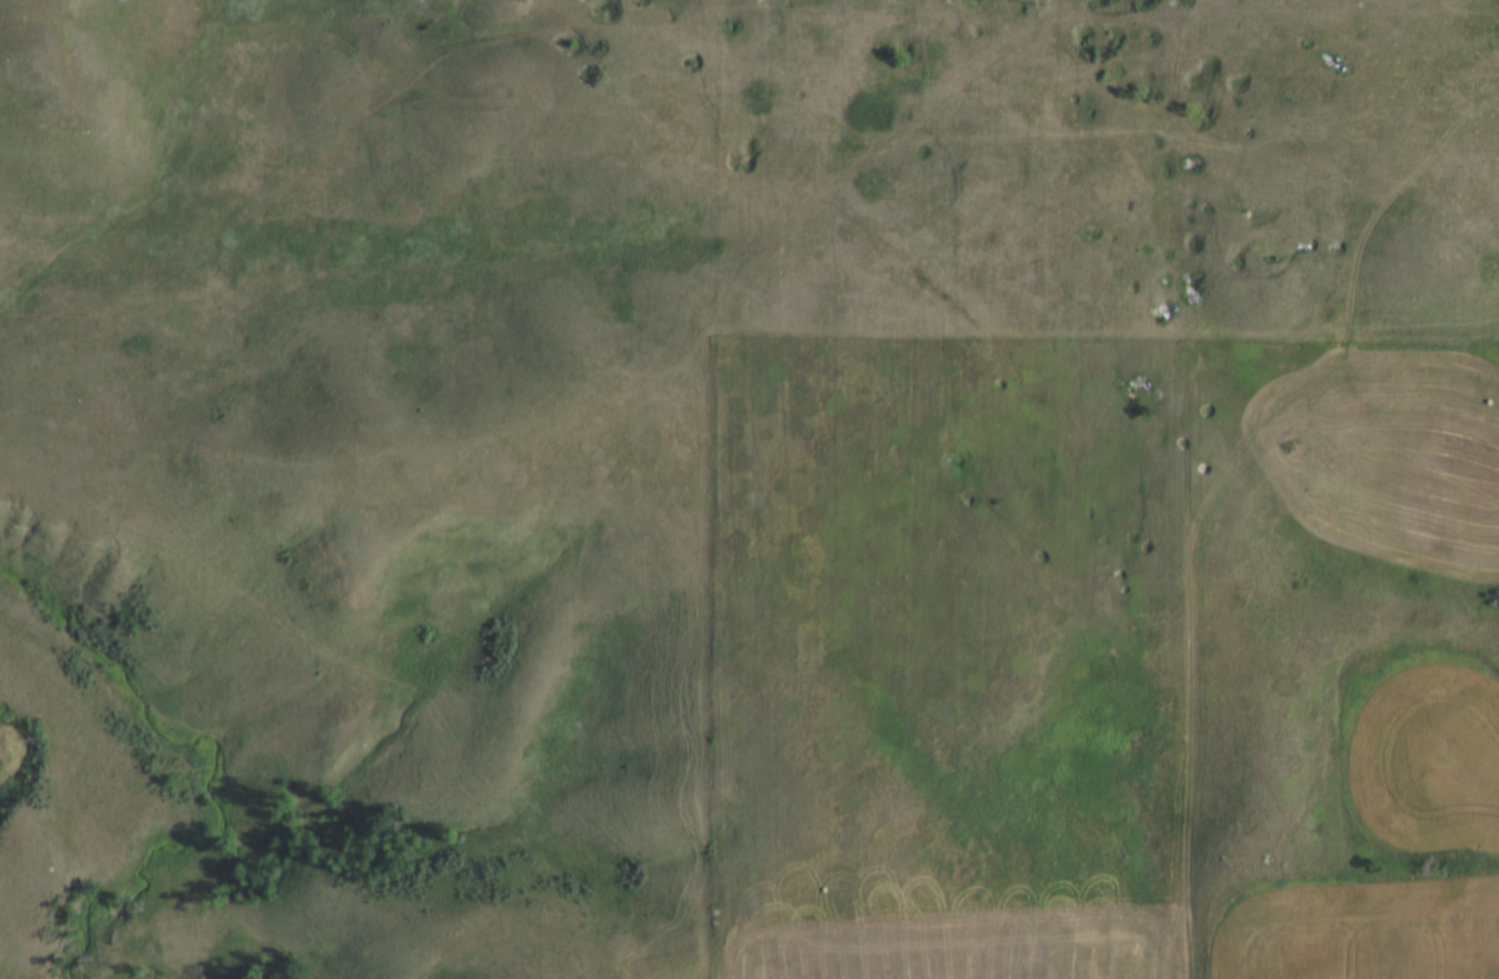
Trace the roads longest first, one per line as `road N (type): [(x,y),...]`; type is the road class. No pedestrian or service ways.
road 1 (track): [(1197,978),(1184,411),(1194,370),(1234,360),(1306,362),(1344,341),(1373,220),(1470,111),(1498,100)]

